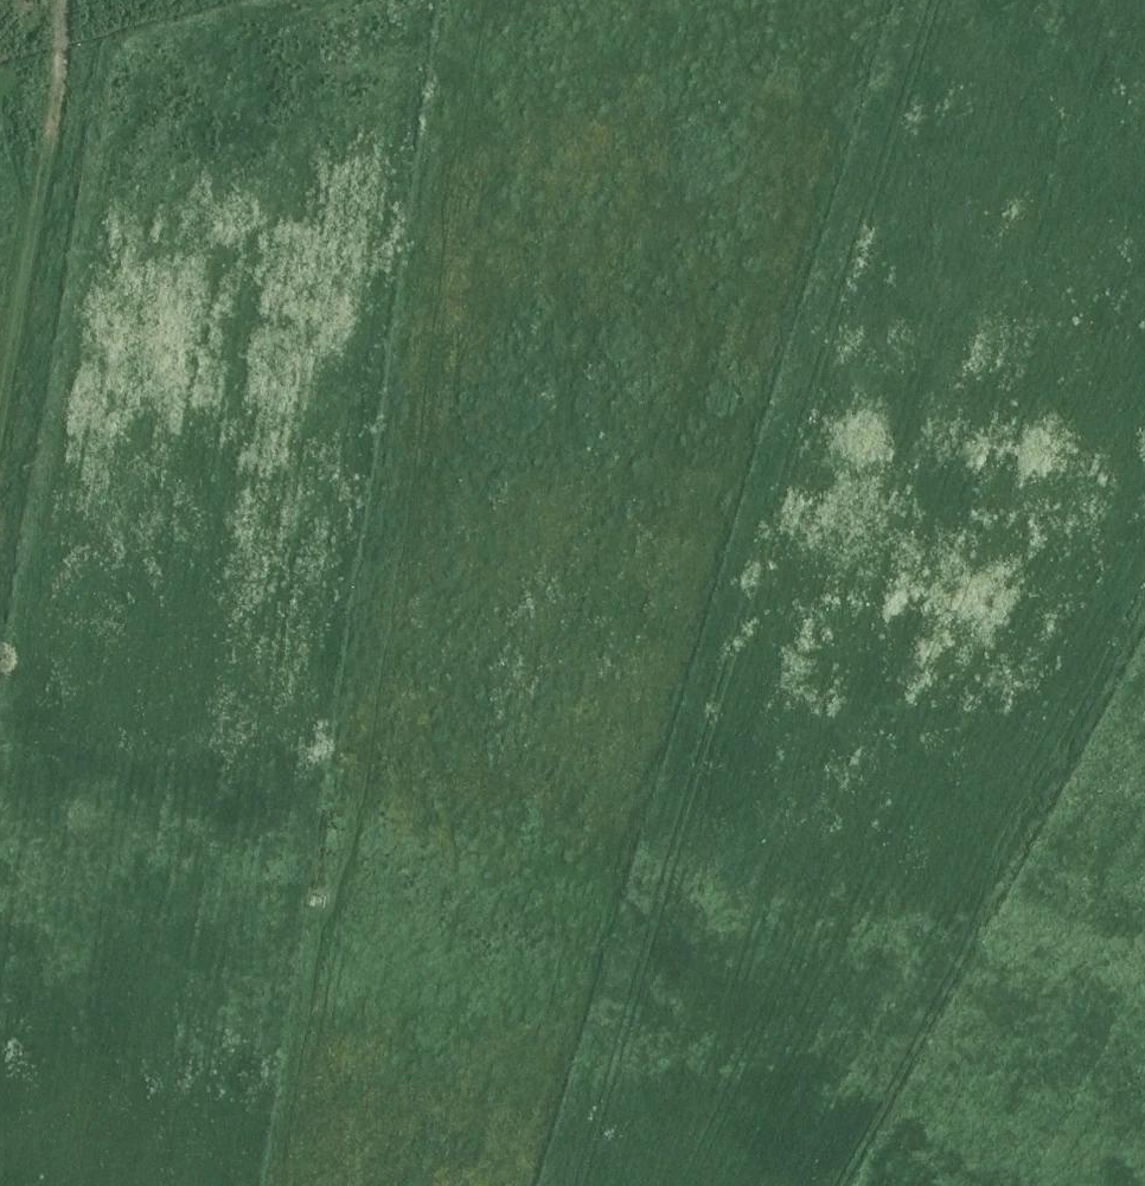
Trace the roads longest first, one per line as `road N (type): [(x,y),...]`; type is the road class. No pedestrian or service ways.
road 1 (track): [(73,0),(0,527)]

